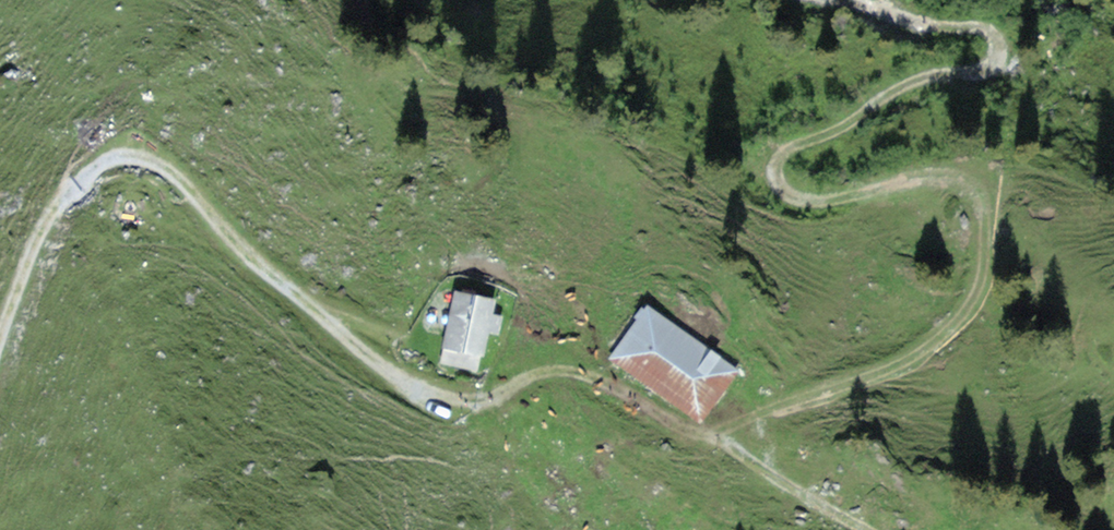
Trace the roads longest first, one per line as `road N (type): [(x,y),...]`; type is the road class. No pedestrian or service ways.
road 1 (track): [(719,434),(924,347),(978,295),(986,266),(979,202),(966,187),(917,182),(802,200),(783,187),(776,174),(786,145),(924,80),(1000,58),(988,34),(824,0)]
road 2 (track): [(0,336),(41,233),(73,185),(104,160),(147,159),(186,184),(250,256),(360,352),(413,385)]
road 3 (track): [(413,385),(477,400),(535,374),(585,373),(677,423),(719,434)]

